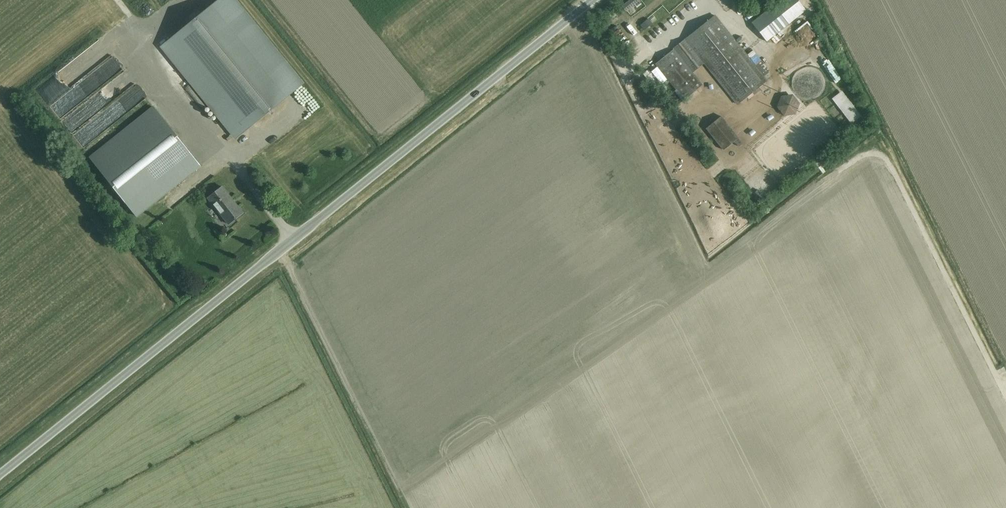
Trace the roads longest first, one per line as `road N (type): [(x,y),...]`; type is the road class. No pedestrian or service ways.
road 1 (unclassified): [(591,0),(0,474)]

